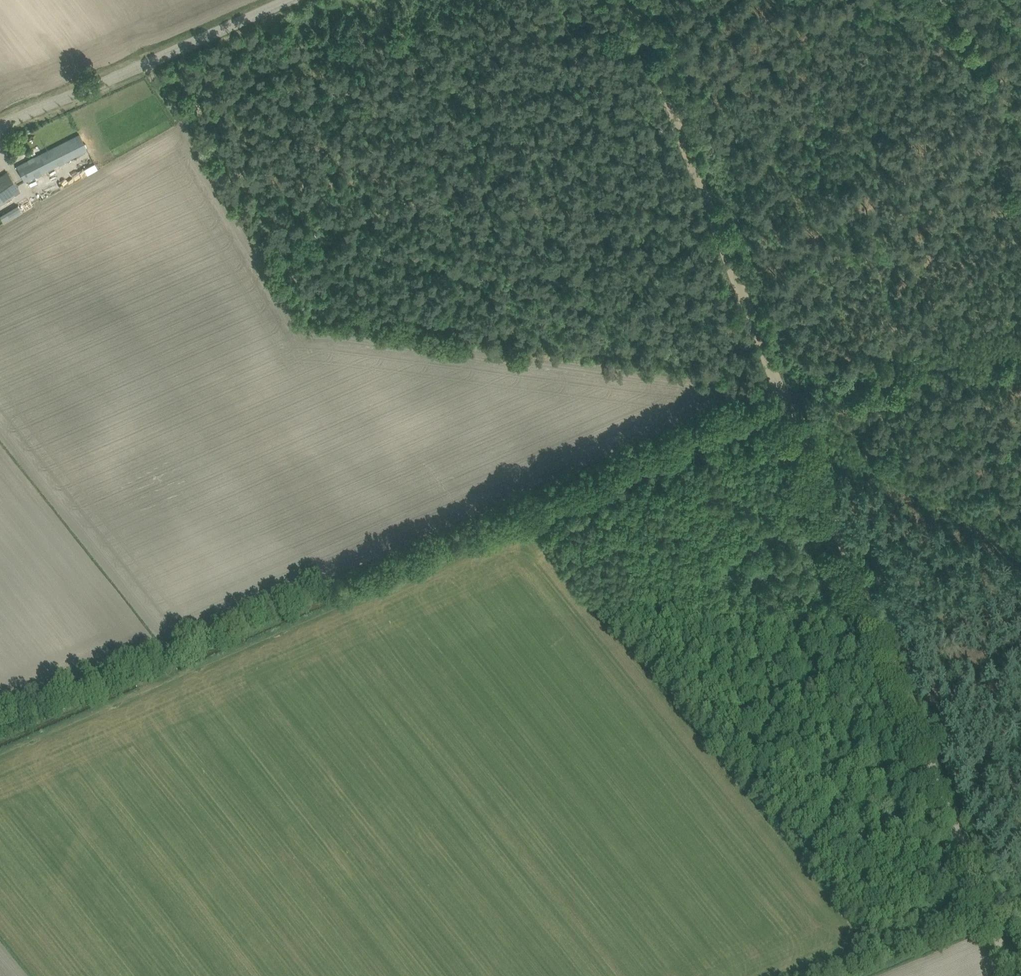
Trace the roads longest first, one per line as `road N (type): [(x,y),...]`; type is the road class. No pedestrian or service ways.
road 1 (track): [(158,689),(795,407)]
road 2 (track): [(795,407),(991,911)]
road 3 (track): [(633,0),(791,396)]
road 4 (unclassified): [(0,128),(289,0)]
road 5 (track): [(0,758),(158,689)]

